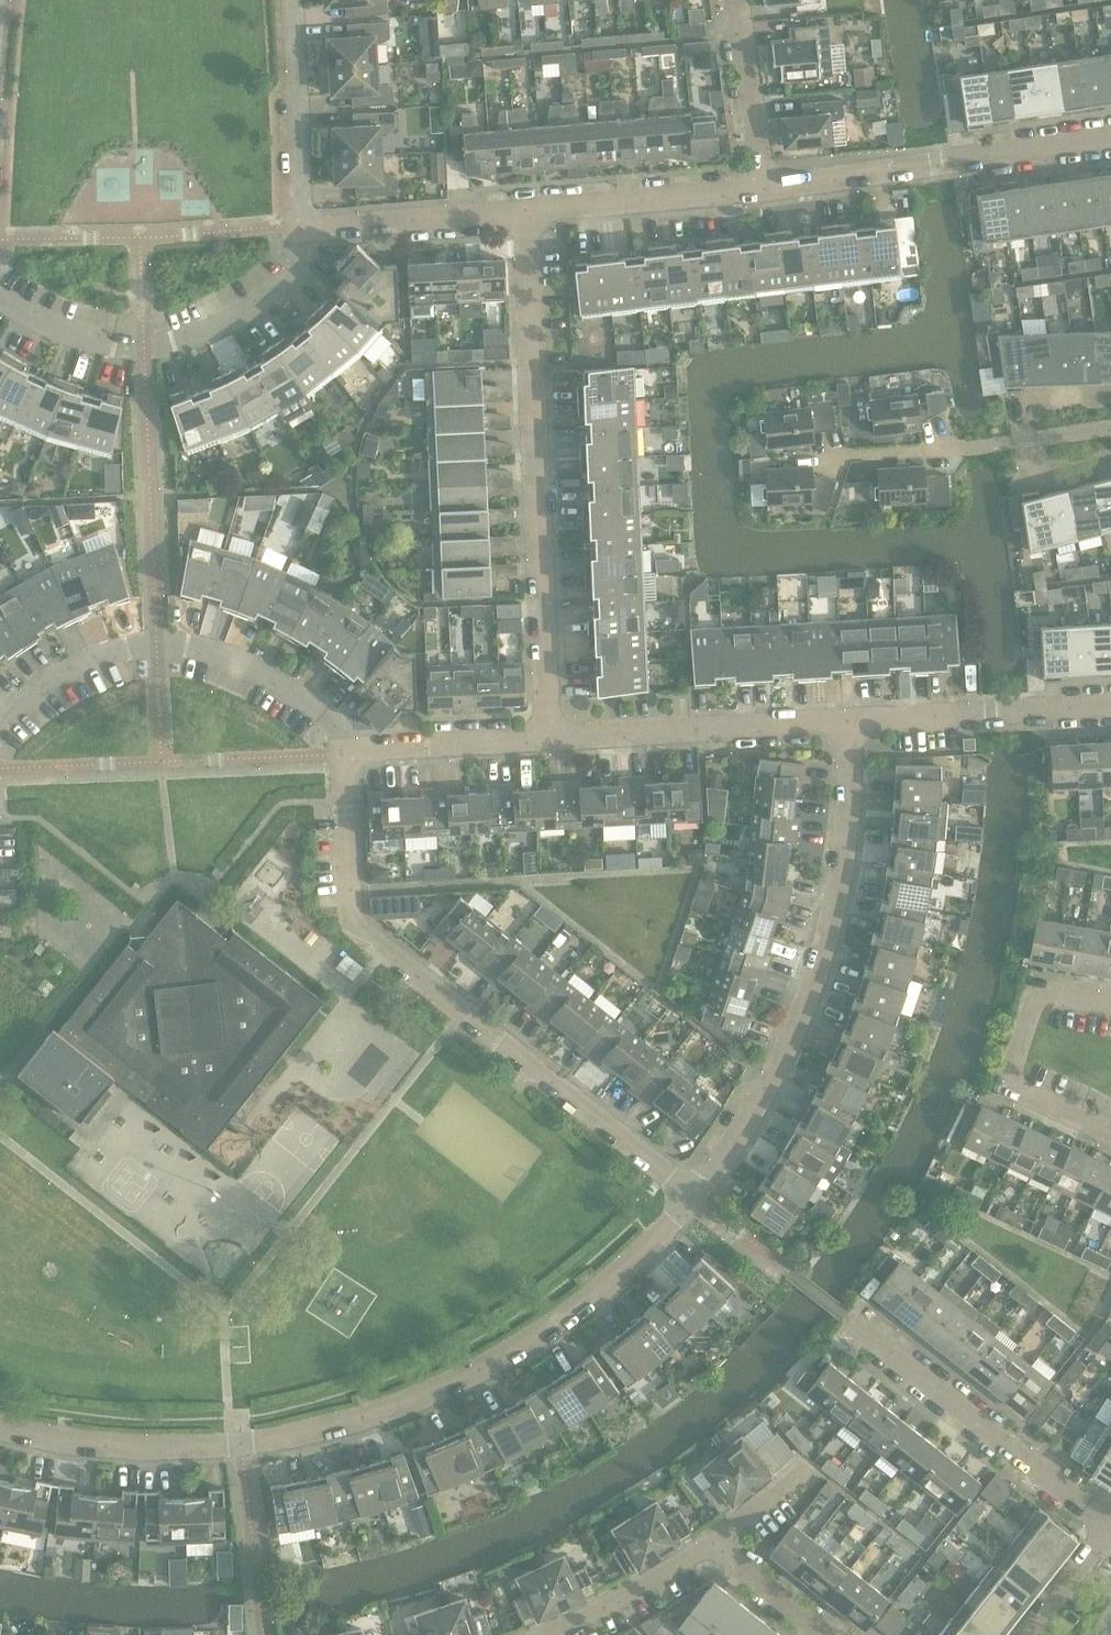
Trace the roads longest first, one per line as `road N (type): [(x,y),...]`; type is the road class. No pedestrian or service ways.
road 1 (residential): [(694,1196),(567,1314),(498,1362),(420,1399),(241,1444),(97,1444),(0,1427)]
road 2 (residential): [(694,1196),(353,924),(343,752)]
road 3 (residential): [(550,738),(527,209)]
road 4 (residential): [(851,720),(847,841),(819,969),(771,1083),(694,1196)]
road 5 (residential): [(0,726),(91,660),(158,644),(225,655),(297,689),(338,724),(343,752)]
road 6 (residential): [(0,297),(61,330),(145,351),(228,323),(266,299),(298,272),(303,229)]
road 7 (residential): [(761,184),(1110,148)]
road 8 (residential): [(1110,1528),(848,1318)]
road 9 (residential): [(550,738),(851,720)]
road 10 (residential): [(820,457),(964,449),(1110,428)]
road 11 (residential): [(851,720),(1110,706)]
road 12 (residential): [(527,209),(761,184)]
road 13 (residential): [(293,0),(303,229)]
road 14 (residential): [(303,229),(527,209)]
road 15 (residential): [(1110,1134),(1008,1085),(1038,990)]
road 16 (residential): [(343,752),(550,738)]
road 17 (residential): [(549,1634),(625,1600),(712,1544)]
road 18 (residential): [(761,184),(733,0)]
road 19 (residential): [(826,1634),(712,1544)]
road 20 (residential): [(1029,1634),(1110,1531)]

